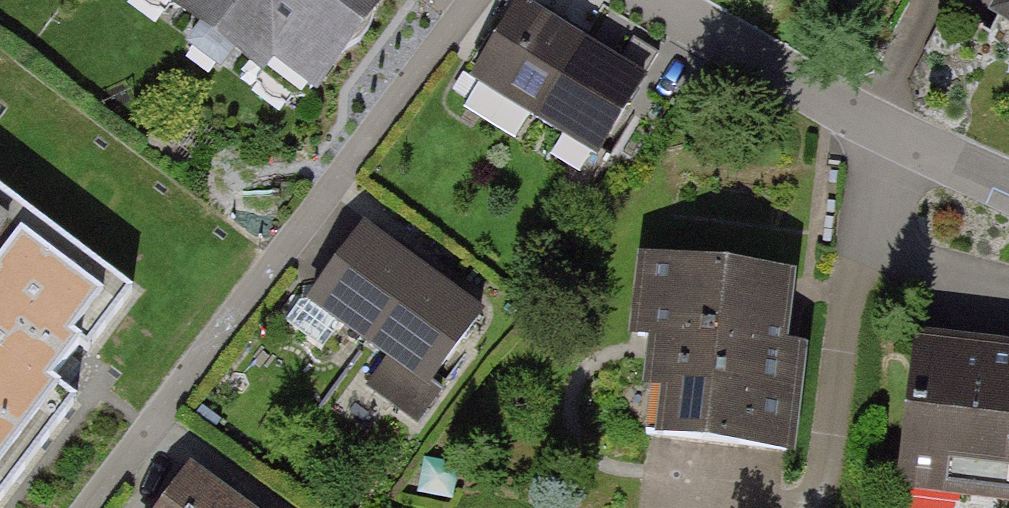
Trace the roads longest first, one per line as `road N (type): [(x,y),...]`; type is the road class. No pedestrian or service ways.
road 1 (residential): [(90,507),(474,0)]
road 2 (residential): [(664,0),(871,122),(1008,179)]

